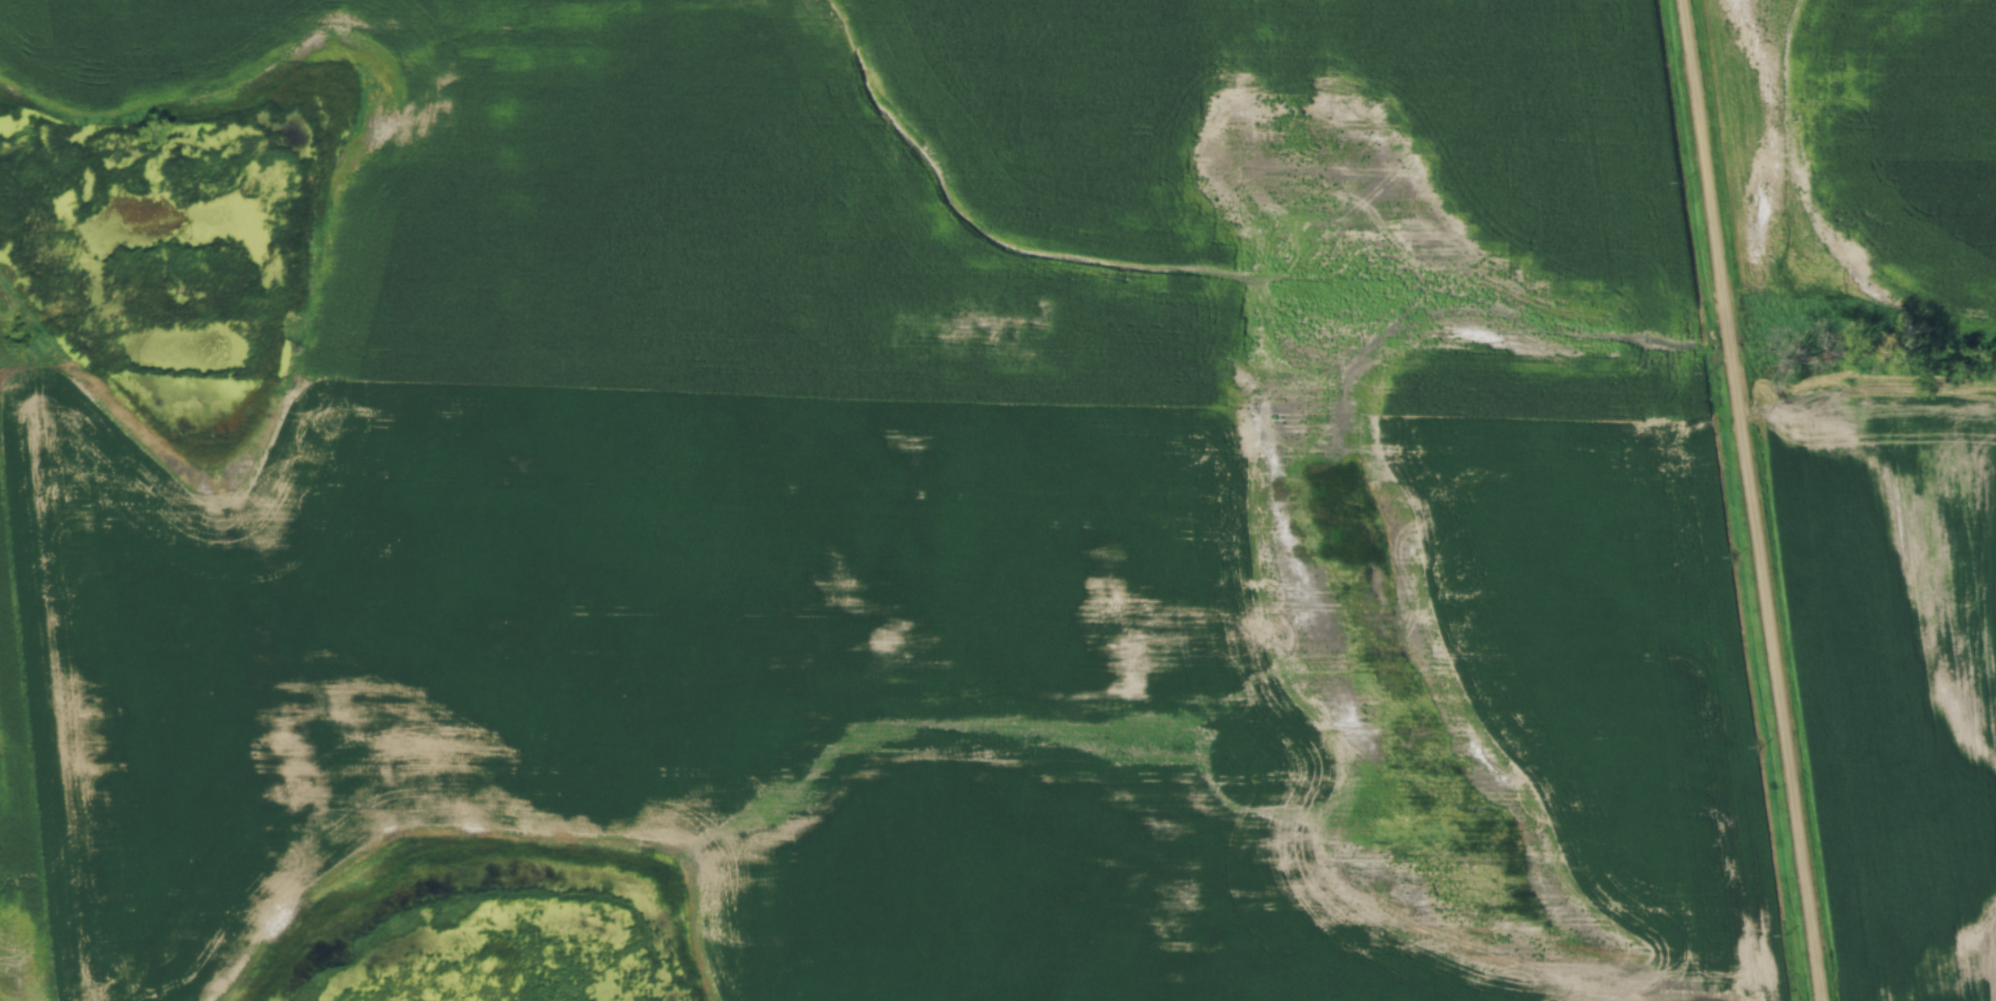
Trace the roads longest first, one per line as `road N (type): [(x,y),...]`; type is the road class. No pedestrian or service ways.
road 1 (residential): [(1818,1000),(1683,0)]

